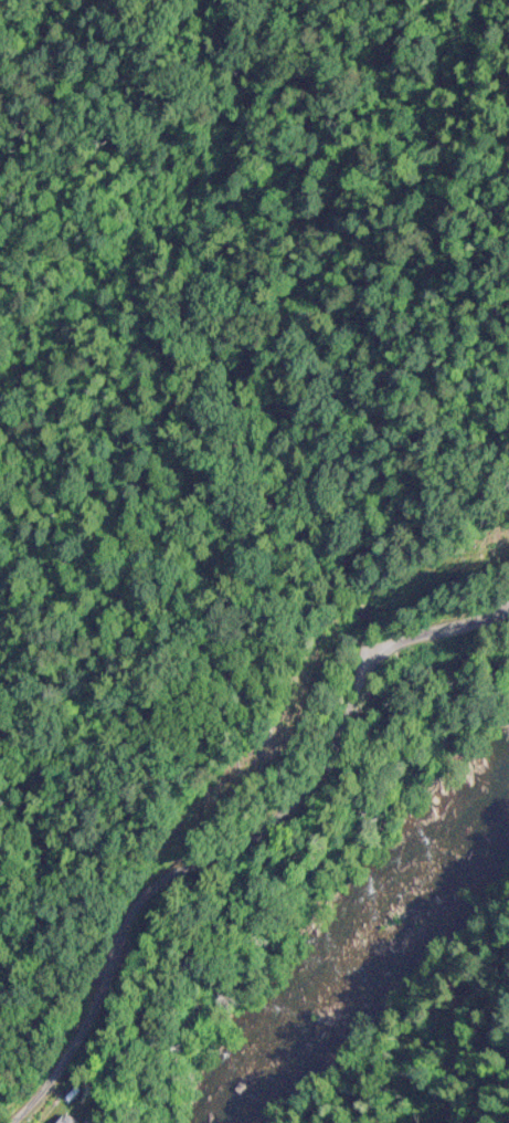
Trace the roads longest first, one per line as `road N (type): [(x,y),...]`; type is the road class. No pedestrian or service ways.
road 1 (tertiary): [(508,623),(379,653),(312,701),(253,816),(61,978),(0,1110)]

